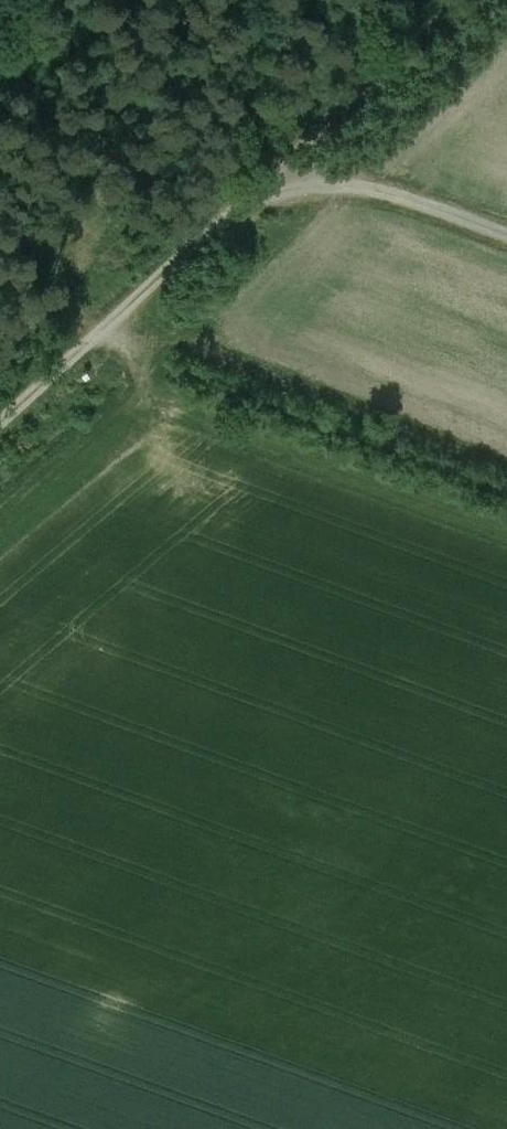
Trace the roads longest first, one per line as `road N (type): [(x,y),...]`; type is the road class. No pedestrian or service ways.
road 1 (track): [(0,420),(472,0)]
road 2 (track): [(506,232),(302,150)]

